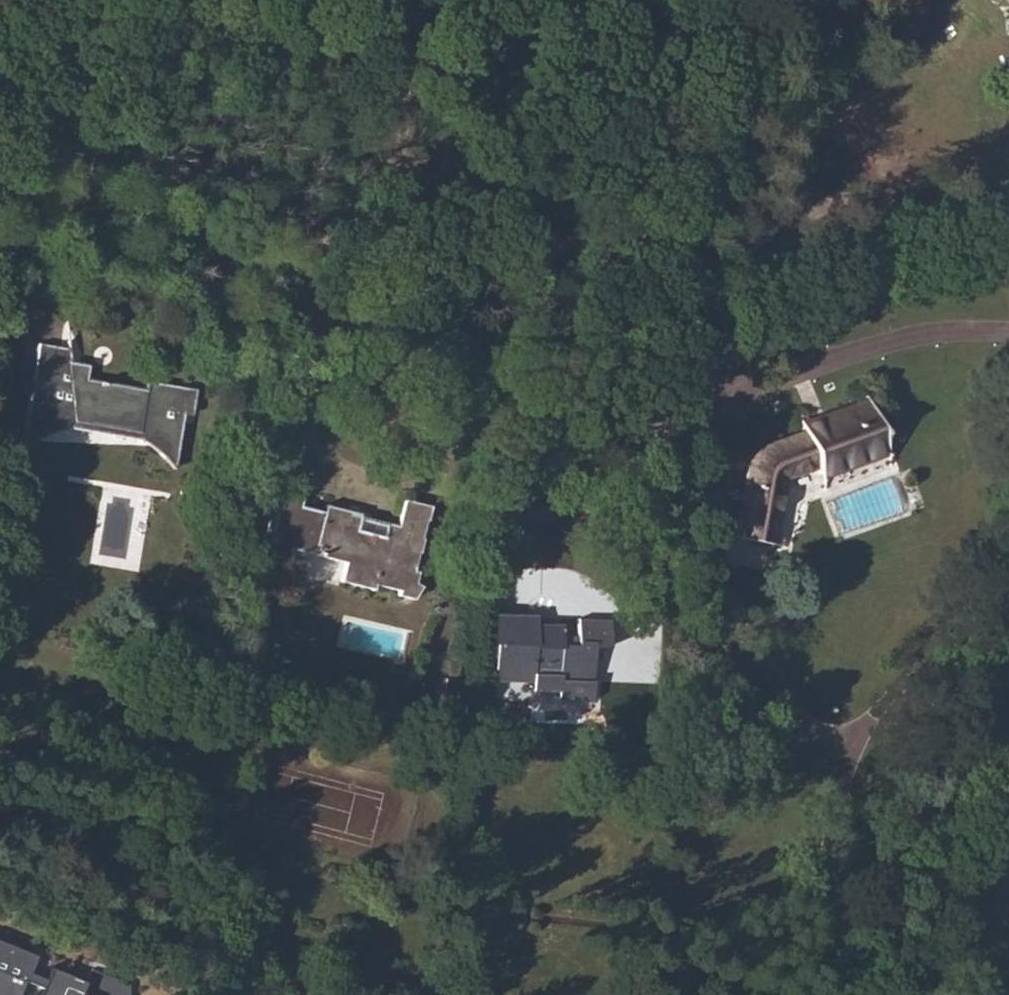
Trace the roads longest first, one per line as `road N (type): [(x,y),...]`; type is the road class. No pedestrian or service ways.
road 1 (residential): [(0,44),(133,0)]

